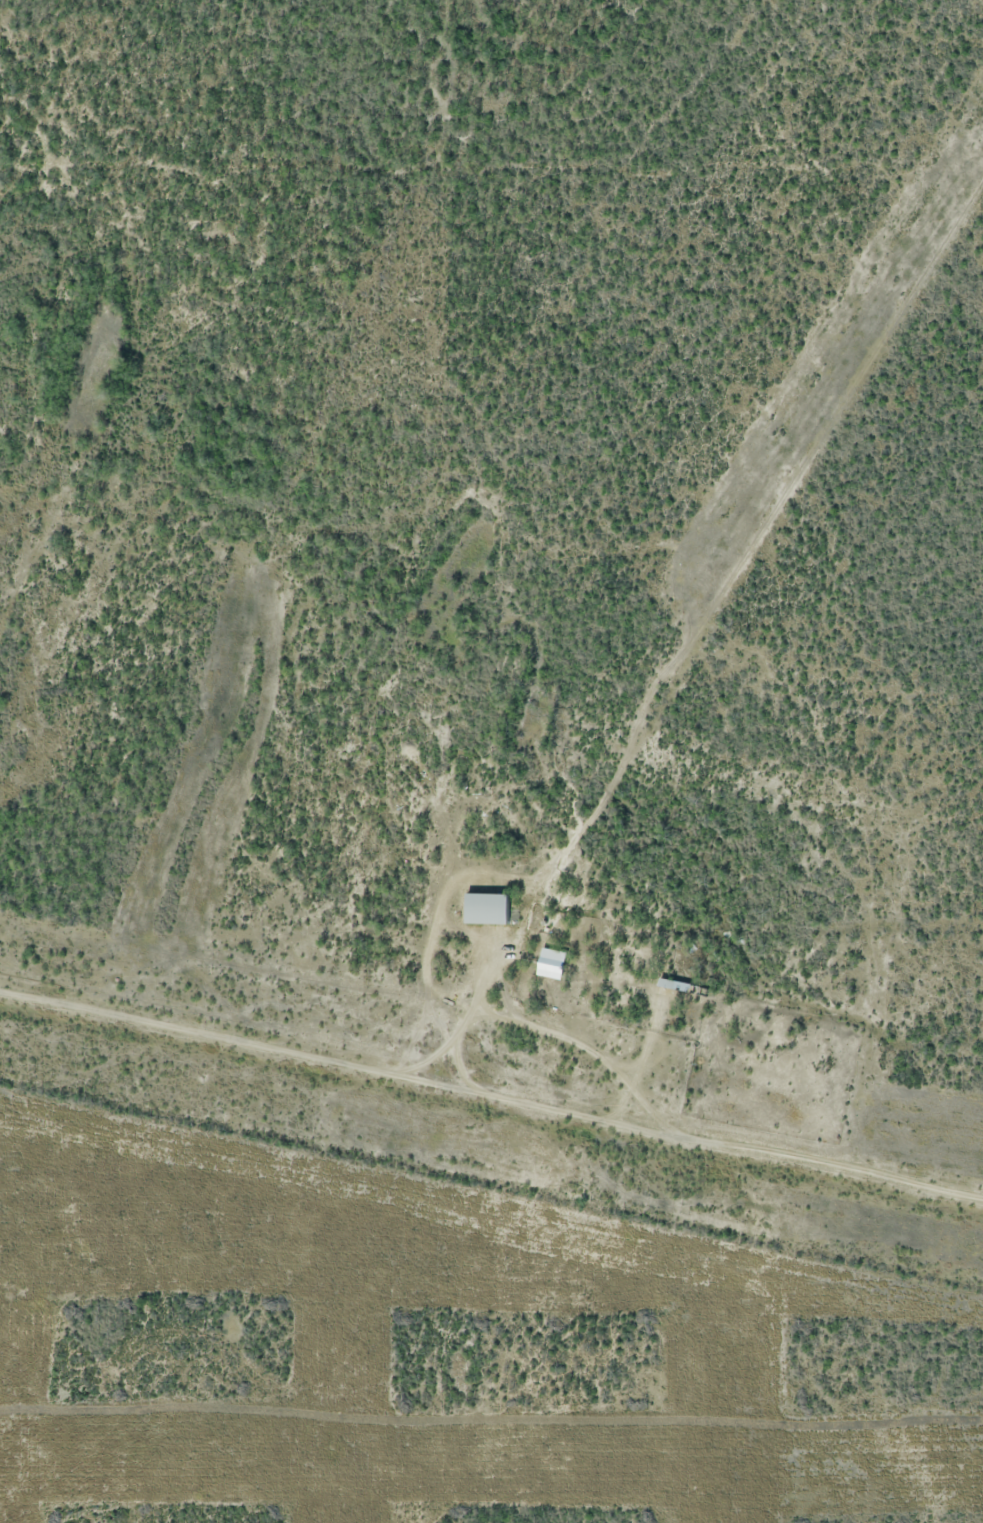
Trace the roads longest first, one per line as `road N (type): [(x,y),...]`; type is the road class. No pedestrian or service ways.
road 1 (track): [(982,1199),(0,991)]

